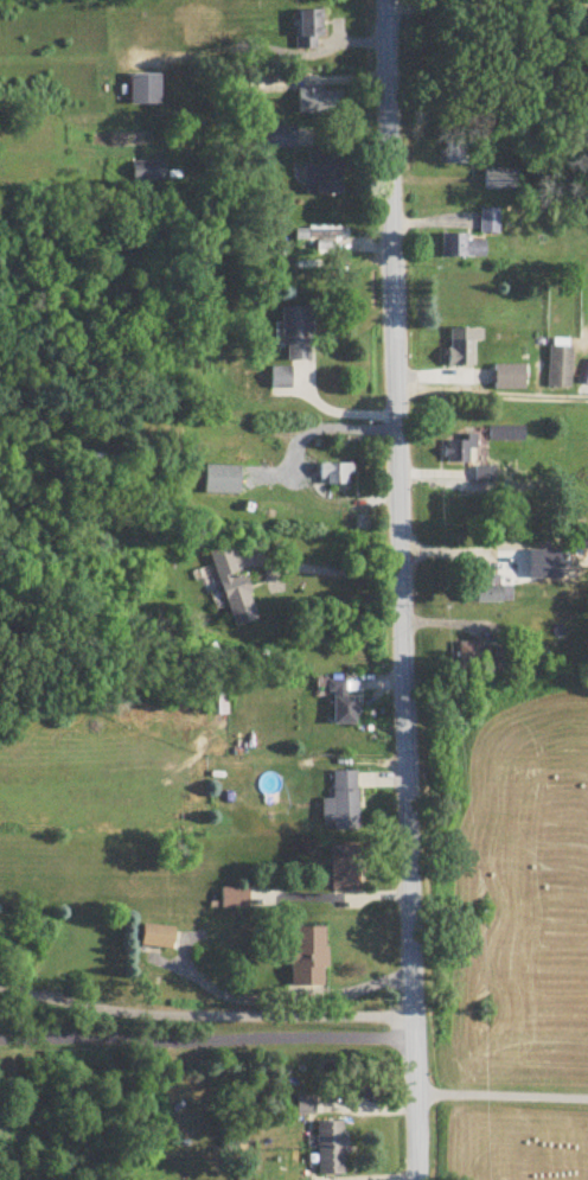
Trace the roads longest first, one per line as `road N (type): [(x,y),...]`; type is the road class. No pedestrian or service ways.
road 1 (residential): [(419,1179),(383,0)]
road 2 (residential): [(394,384),(449,396),(587,399)]

